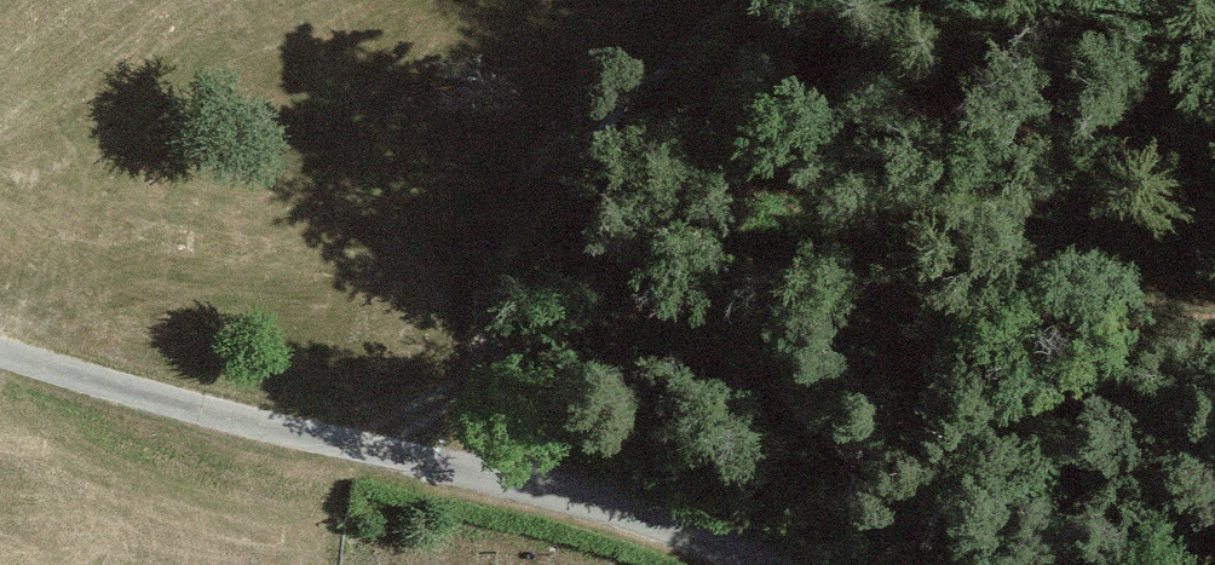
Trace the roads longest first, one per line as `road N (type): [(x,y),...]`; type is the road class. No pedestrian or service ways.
road 1 (unclassified): [(761,564),(512,483),(0,352)]
road 2 (track): [(1214,295),(1072,287),(734,309),(433,370)]
road 3 (track): [(390,453),(561,122),(693,0)]

